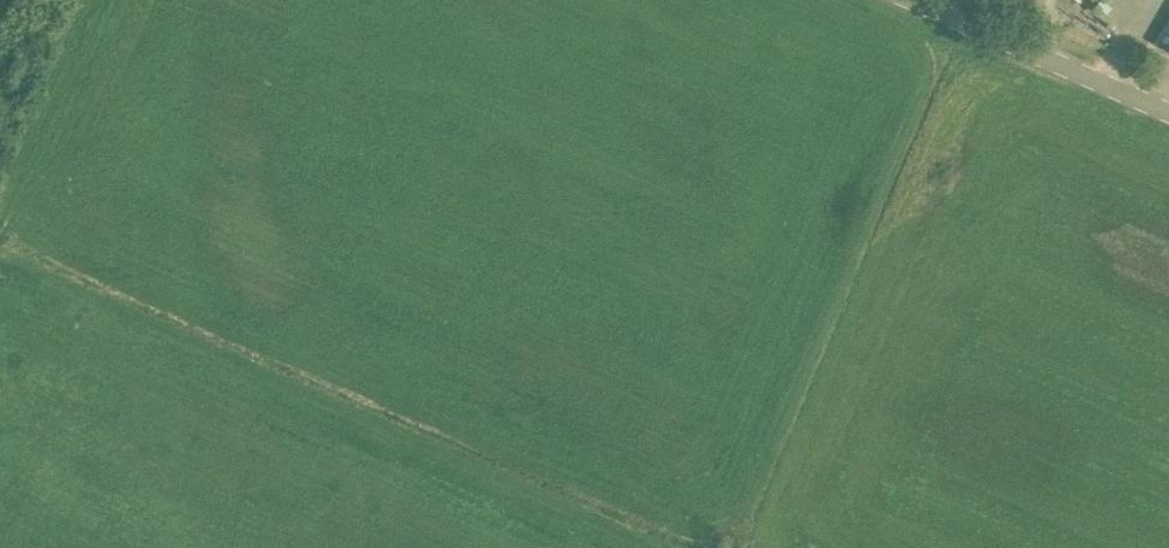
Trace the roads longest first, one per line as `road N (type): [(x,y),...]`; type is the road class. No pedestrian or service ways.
road 1 (tertiary): [(1168,121),(892,0)]

